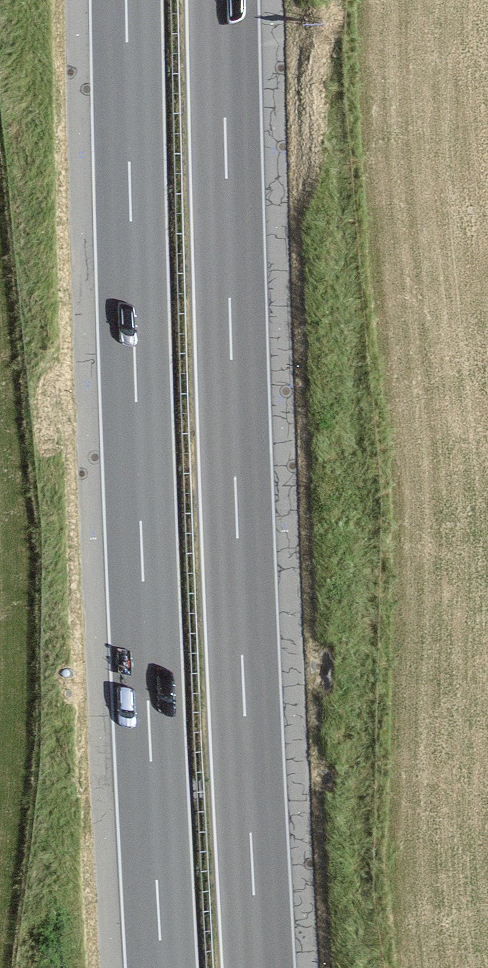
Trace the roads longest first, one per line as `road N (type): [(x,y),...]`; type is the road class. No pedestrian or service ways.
road 1 (motorway): [(256,967),(221,0)]
road 2 (motorway): [(125,0),(160,967)]

